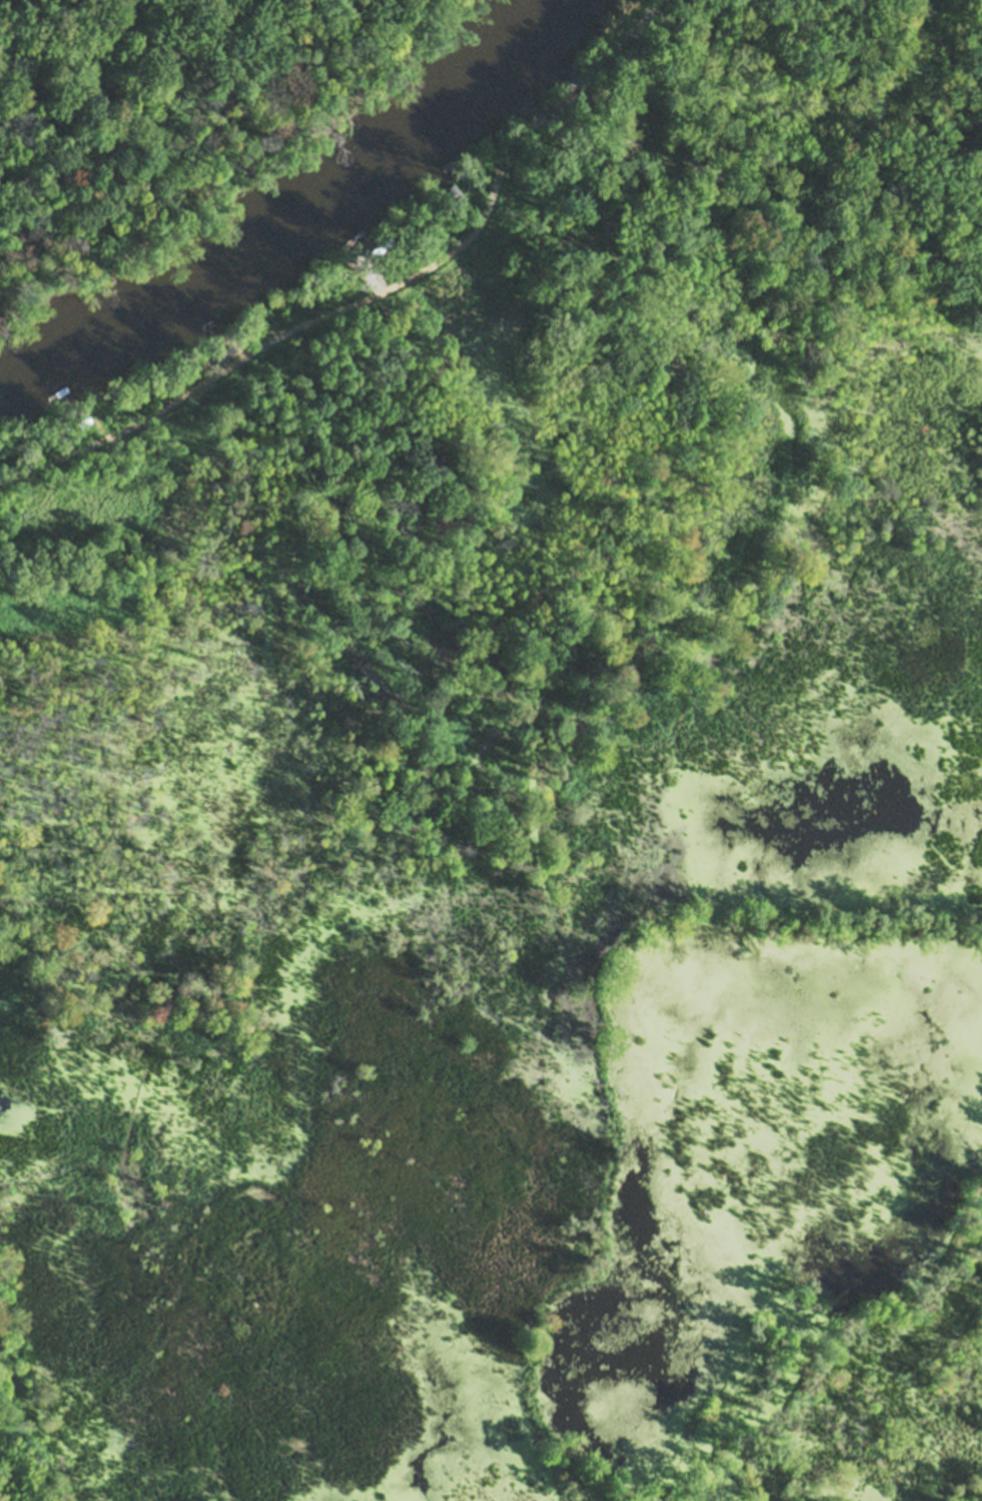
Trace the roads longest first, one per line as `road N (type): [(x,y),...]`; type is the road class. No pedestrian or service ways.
road 1 (residential): [(519,143),(668,0)]

